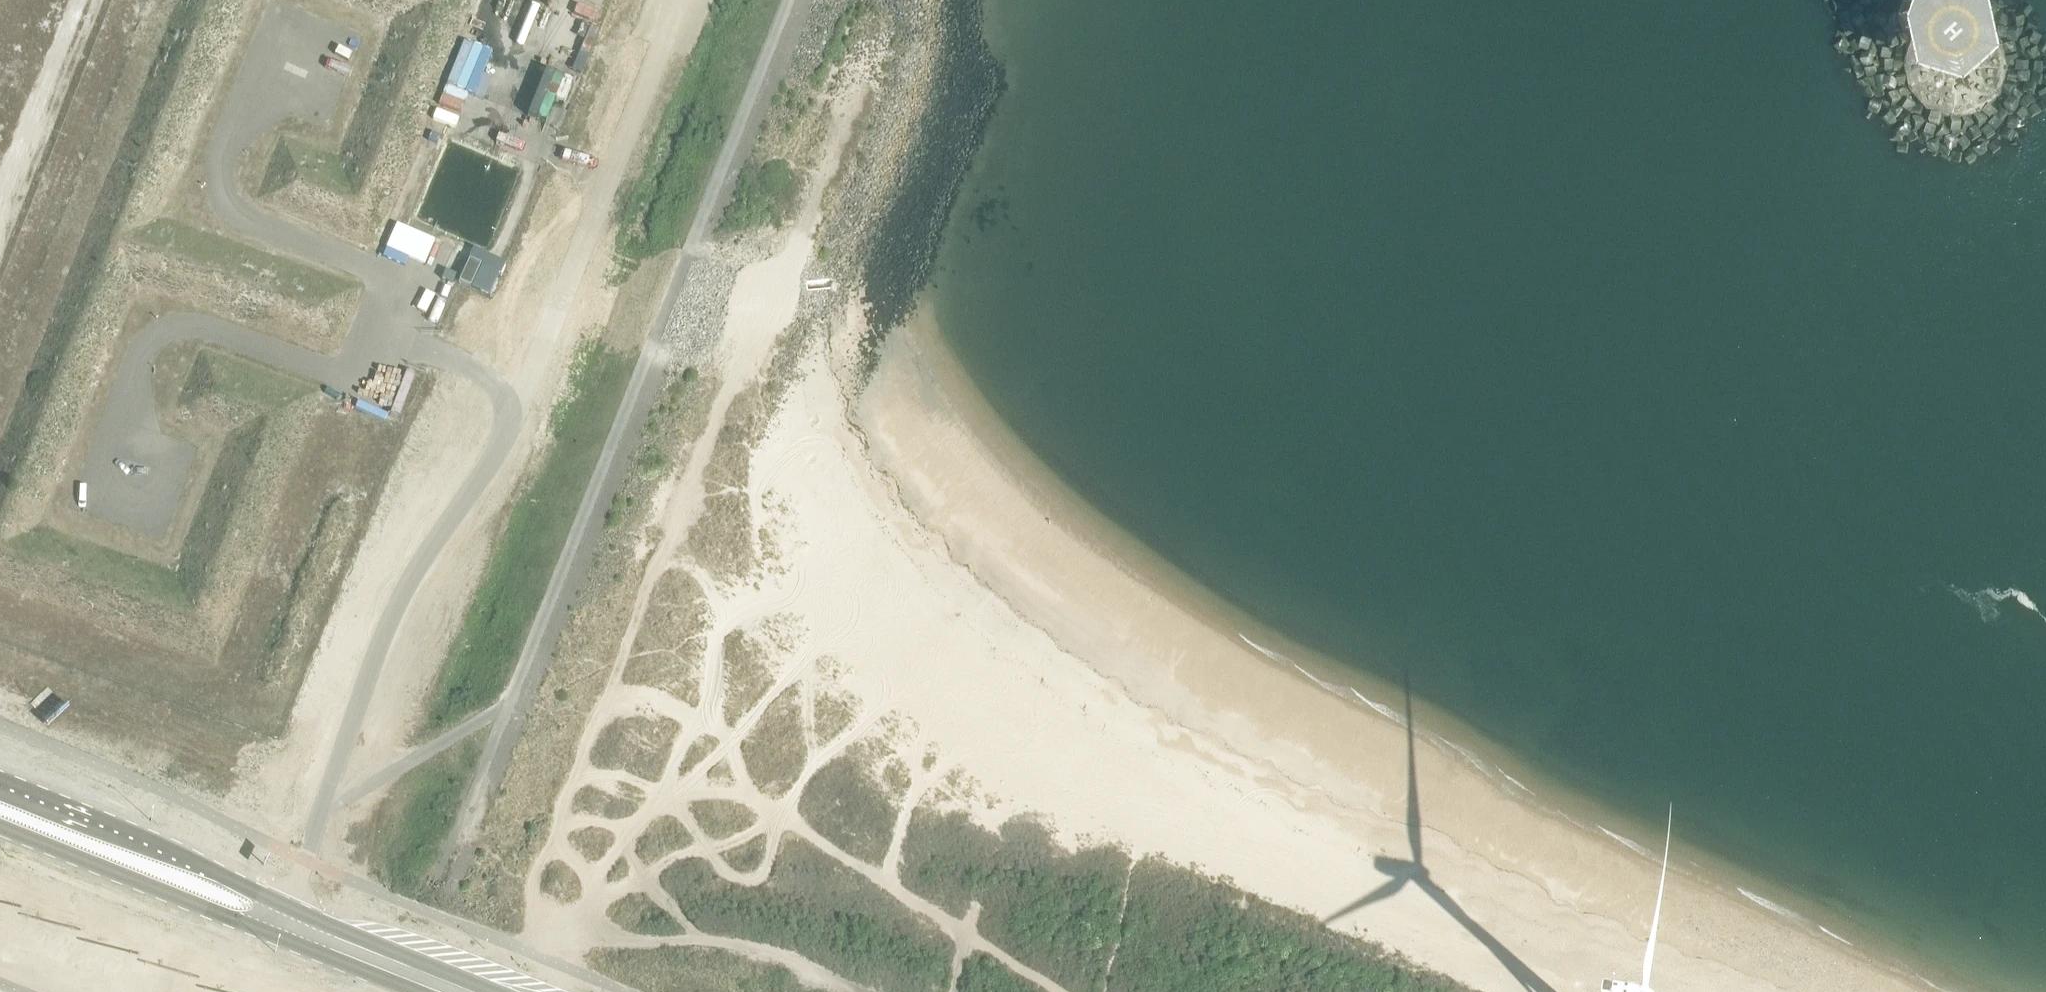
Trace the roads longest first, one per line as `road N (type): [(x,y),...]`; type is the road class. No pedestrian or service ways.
road 1 (secondary): [(492,991),(0,779)]
road 2 (secondary): [(0,828),(416,991)]

